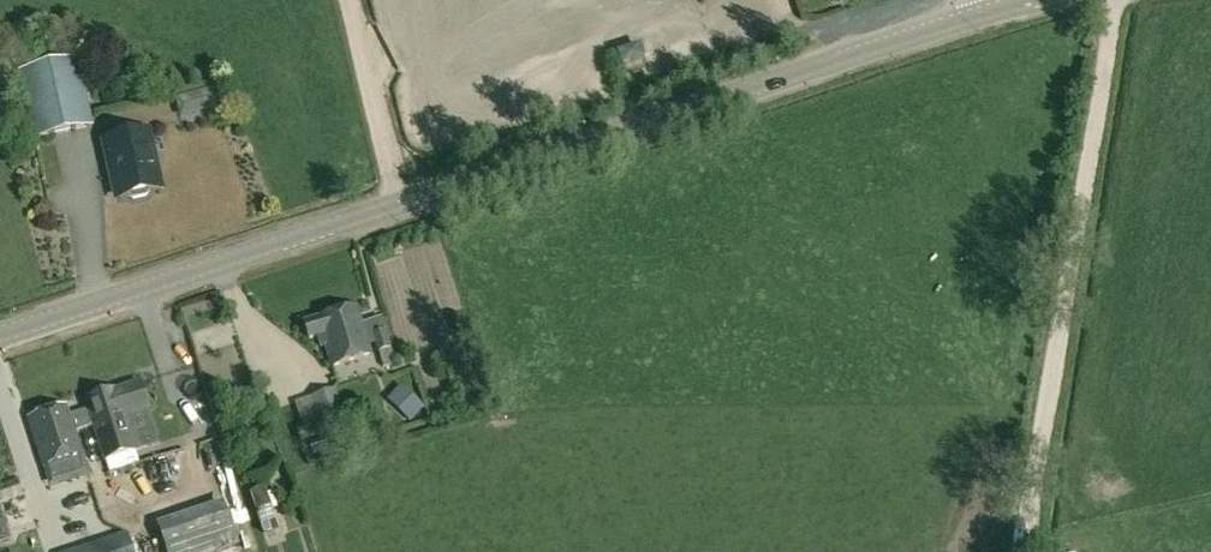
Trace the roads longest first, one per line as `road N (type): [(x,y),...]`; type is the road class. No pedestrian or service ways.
road 1 (tertiary): [(0,334),(1000,10)]
road 2 (unclassified): [(1022,551),(1114,0)]
road 3 (track): [(398,205),(341,0)]

